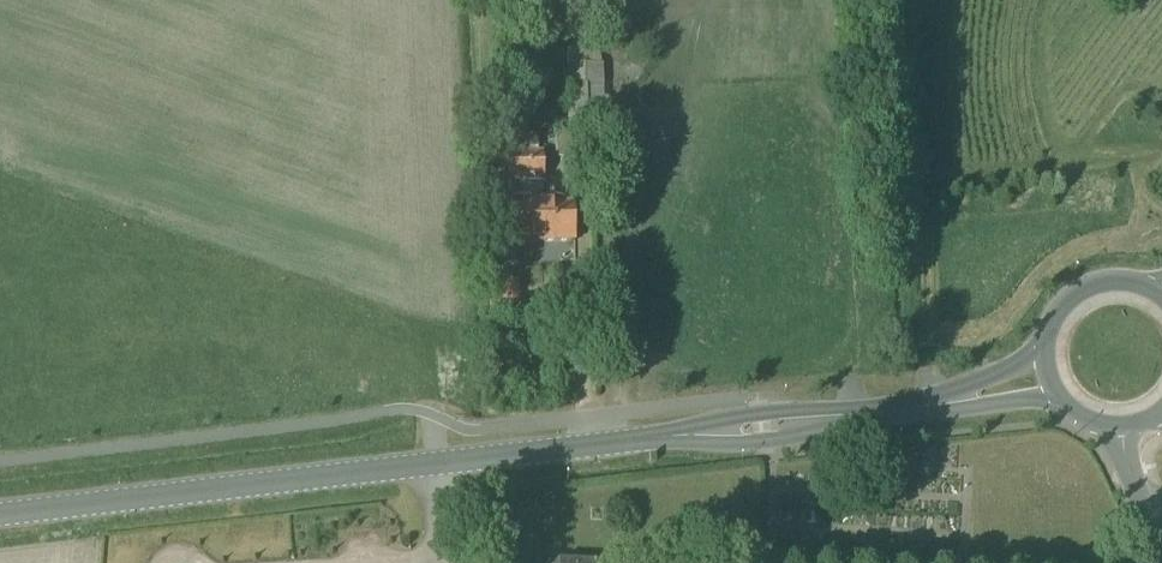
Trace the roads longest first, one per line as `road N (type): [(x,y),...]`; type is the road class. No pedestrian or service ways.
road 1 (tertiary): [(920,407),(437,465)]
road 2 (tertiary): [(437,465),(0,515)]
road 3 (tertiary): [(1148,286),(1103,281),(1080,292),(1058,310),(1042,352)]
road 4 (tertiary): [(920,407),(1059,398)]
road 5 (tertiary): [(1042,352),(920,407)]

